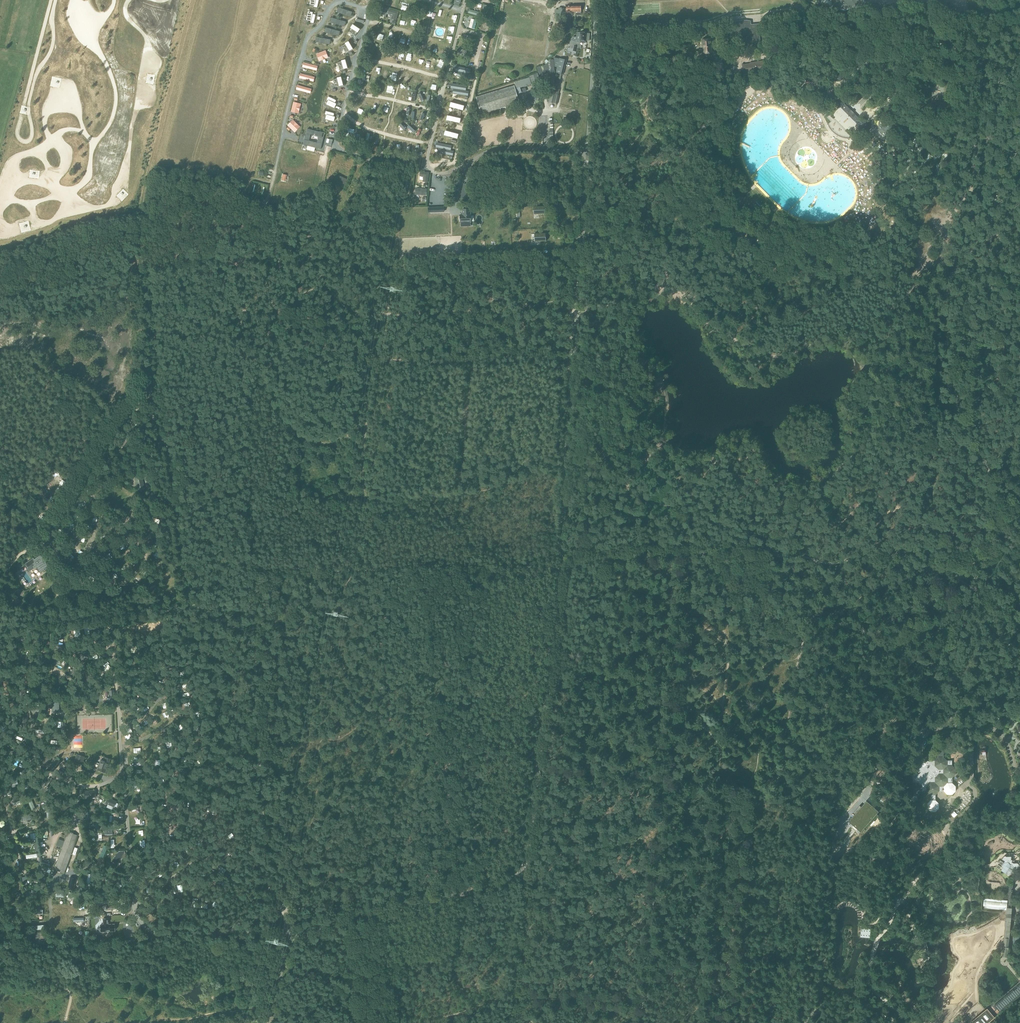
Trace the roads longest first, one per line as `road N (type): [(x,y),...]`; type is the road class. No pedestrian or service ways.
road 1 (unclassified): [(269,1022),(292,932),(459,895),(521,872),(560,563)]
road 2 (unclassified): [(597,0),(560,563)]
road 3 (track): [(113,432),(43,535),(77,583),(115,584),(140,569),(149,534),(144,458)]
road 4 (track): [(254,637),(268,887),(292,932)]
road 5 (track): [(276,364),(247,402),(236,452),(248,496),(254,637)]
road 6 (track): [(194,0),(143,201),(145,265)]
road 7 (track): [(665,756),(640,1022)]
road 8 (track): [(254,637),(189,599),(165,436)]
road 9 (track): [(608,360),(371,361)]
road 10 (track): [(127,874),(81,872),(60,880),(27,874),(0,781)]
road 11 (track): [(969,255),(959,405),(967,420)]
road 12 (track): [(583,361),(577,486),(585,498)]
road 13 (track): [(678,619),(665,756)]
road 14 (track): [(111,437),(116,452),(144,458),(147,421),(128,417),(113,432)]

